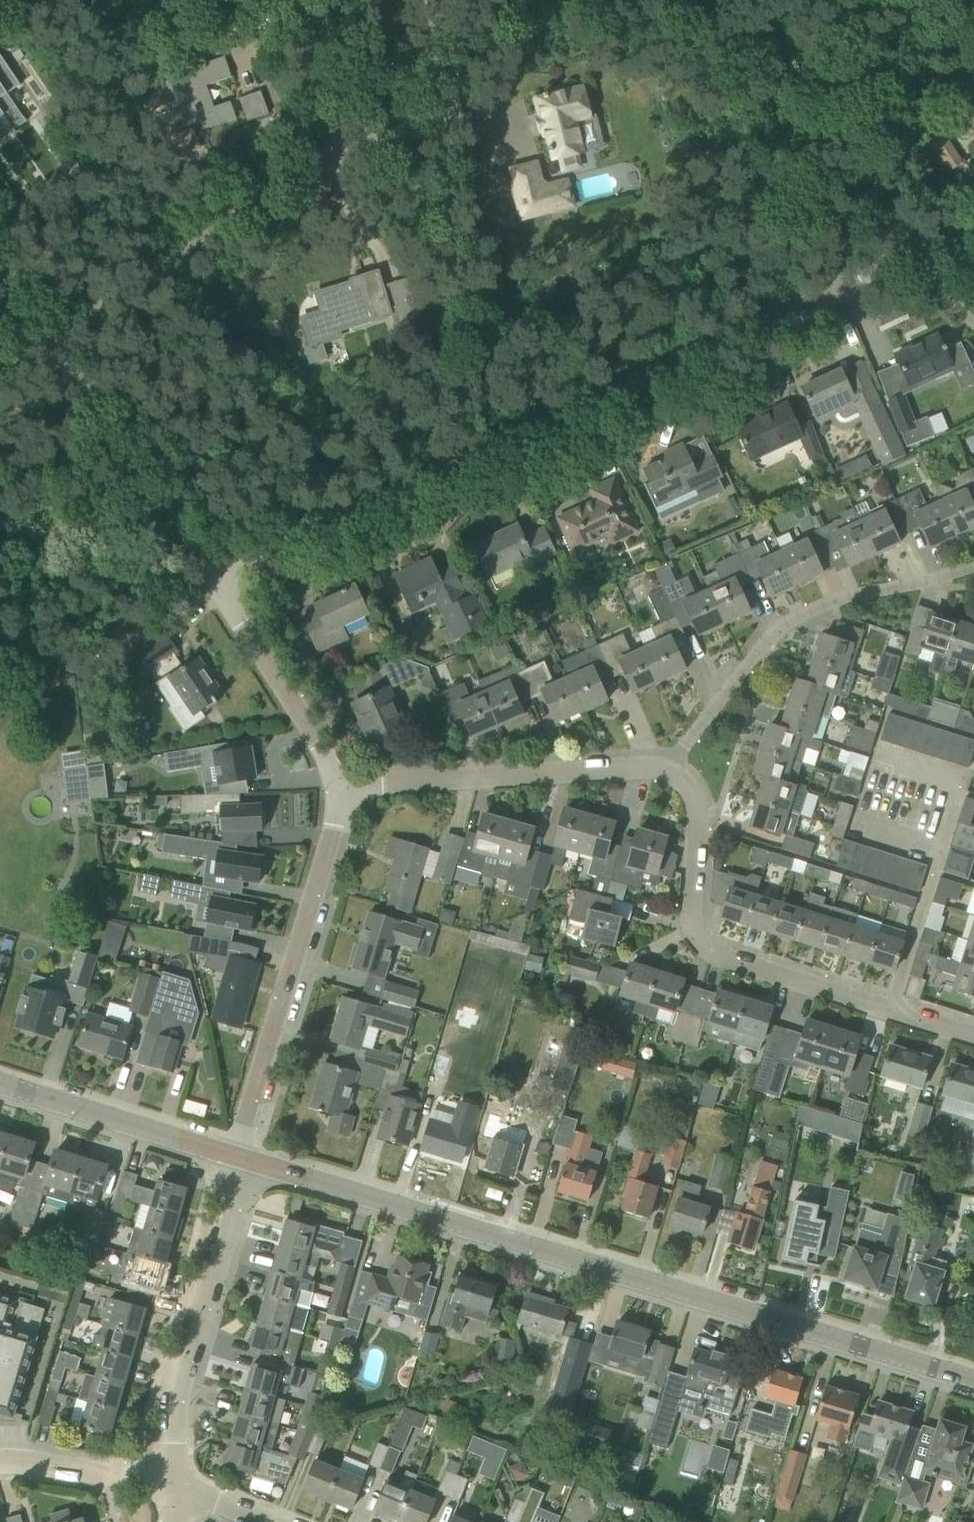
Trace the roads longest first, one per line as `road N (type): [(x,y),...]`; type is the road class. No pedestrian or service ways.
road 1 (residential): [(214,580),(973,218)]
road 2 (tertiary): [(973,1381),(243,1160)]
road 3 (residential): [(973,1034),(830,996),(693,942),(691,813),(682,782),(666,769)]
road 4 (residential): [(243,1160),(249,1102),(342,785)]
road 5 (residential): [(973,566),(798,616),(762,646),(666,769)]
road 6 (residential): [(172,1490),(175,1397),(243,1160)]
road 7 (residential): [(35,318),(281,150),(309,141)]
road 8 (residential): [(666,769),(342,785)]
road 9 (residential): [(214,580),(35,318)]
road 10 (track): [(759,0),(896,254)]
road 11 (residential): [(309,141),(352,144),(442,115),(449,102),(426,0)]
road 12 (tertiary): [(243,1160),(0,1083)]
road 13 (residential): [(342,785),(214,580)]
road 14 (residential): [(0,1462),(172,1490)]
road 15 (residential): [(275,0),(309,141)]

